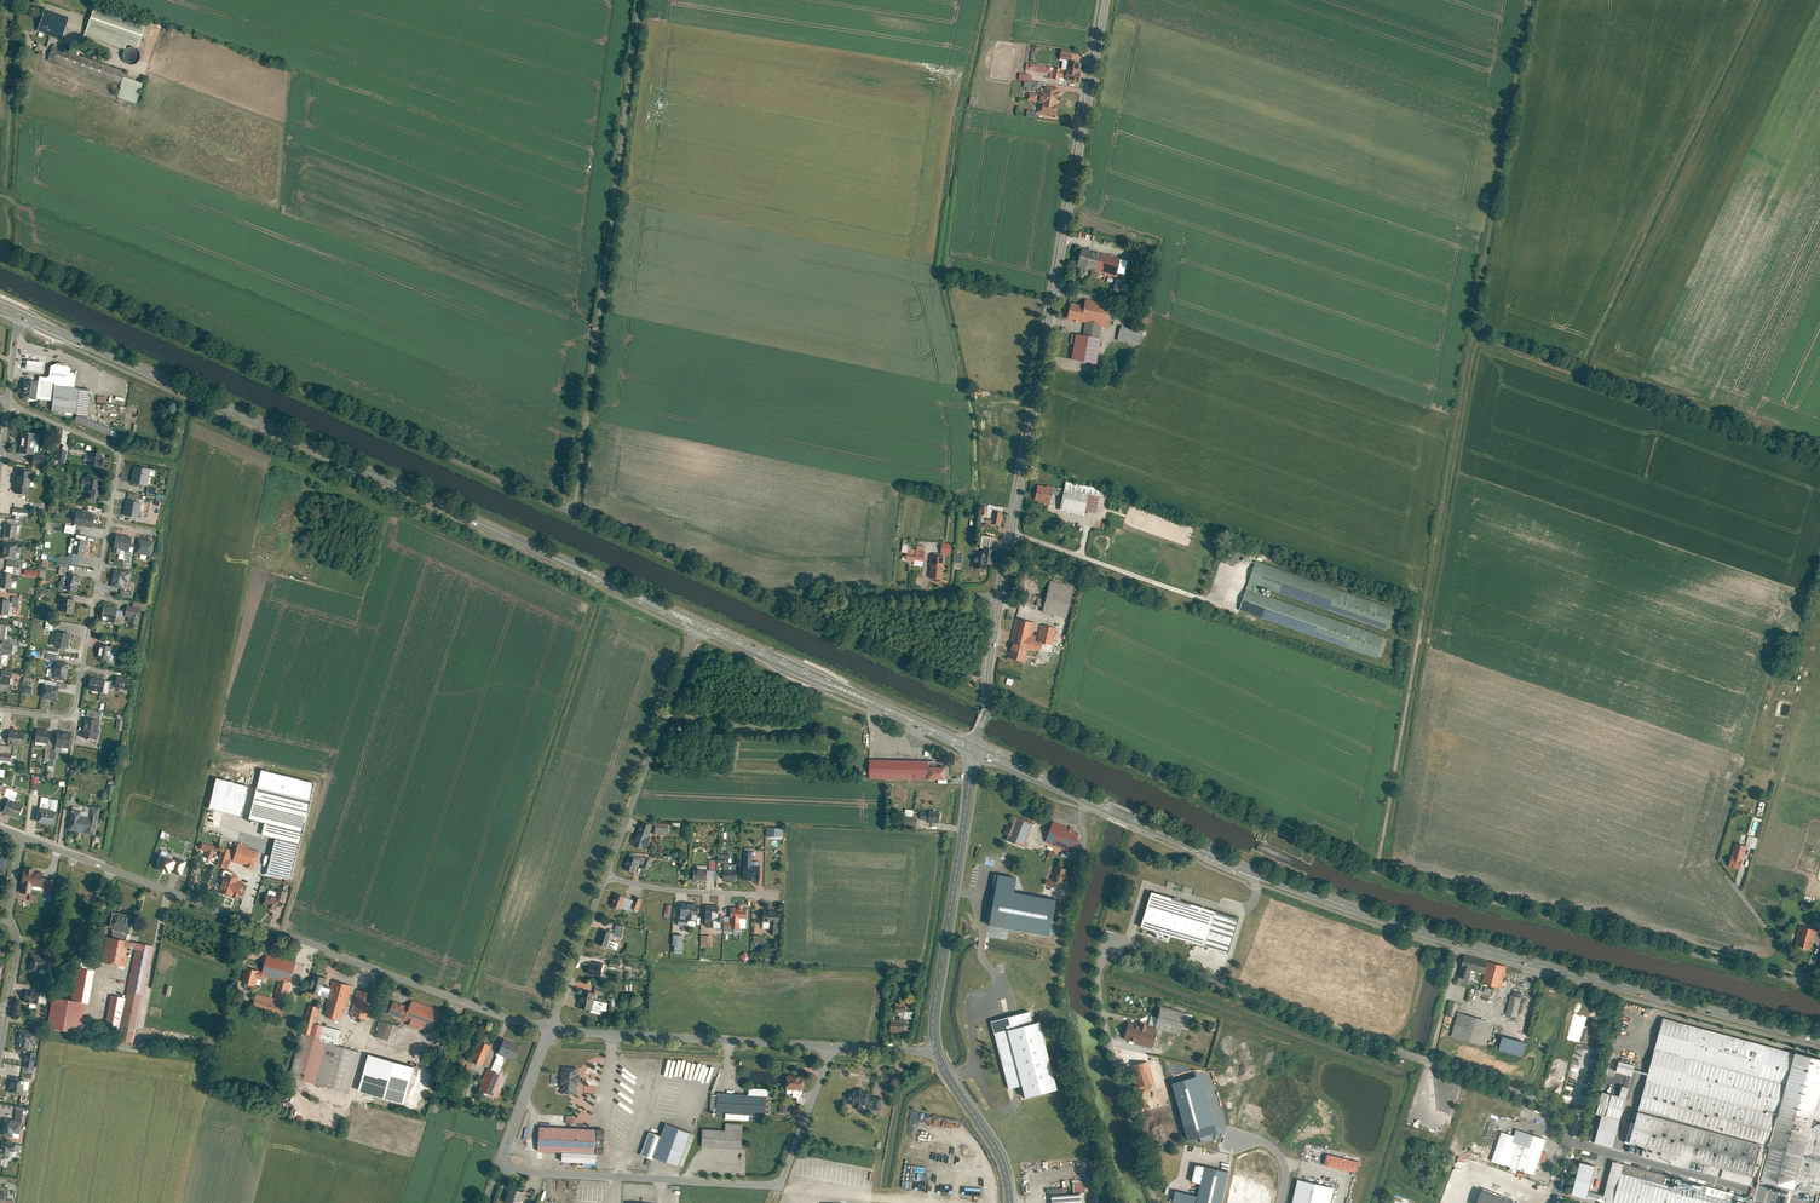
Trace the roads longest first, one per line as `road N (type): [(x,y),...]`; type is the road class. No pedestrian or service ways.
road 1 (primary): [(973,747),(1198,848),(1365,912),(1819,1039)]
road 2 (track): [(1375,870),(1528,0)]
road 3 (unclassified): [(988,696),(1336,856),(1819,986)]
road 4 (unclassified): [(1156,1202),(1094,988),(1102,933),(1562,1116)]
road 5 (primary): [(20,314),(699,624)]
road 6 (residential): [(0,251),(571,511)]
road 7 (tertiary): [(1105,0),(1001,593)]
road 8 (residential): [(22,836),(550,1030)]
road 9 (unclassified): [(635,0),(571,511)]
road 10 (residential): [(571,511),(773,602),(1001,593)]
road 11 (residential): [(0,709),(54,715),(70,704),(114,463),(102,442),(7,401)]
road 12 (residential): [(493,1167),(782,1185),(833,1045)]
road 13 (track): [(1466,332),(1819,454)]
road 14 (track): [(1109,1202),(1052,1001),(1064,910),(1083,847)]
road 15 (tertiary): [(973,747),(936,989),(935,1051)]
road 16 (primary): [(699,624),(973,747)]
road 17 (residential): [(550,1030),(833,1045)]
road 18 (residential): [(601,874),(699,624)]
road 19 (tertiary): [(935,1051),(996,1149),(1010,1202)]
road 20 (residential): [(550,1030),(601,874)]
road 21 (residential): [(764,892),(601,874)]
road 22 (residential): [(493,1167),(550,1030)]
road 23 (track): [(1457,941),(1429,1061)]
road 24 (residential): [(0,121),(9,0)]

